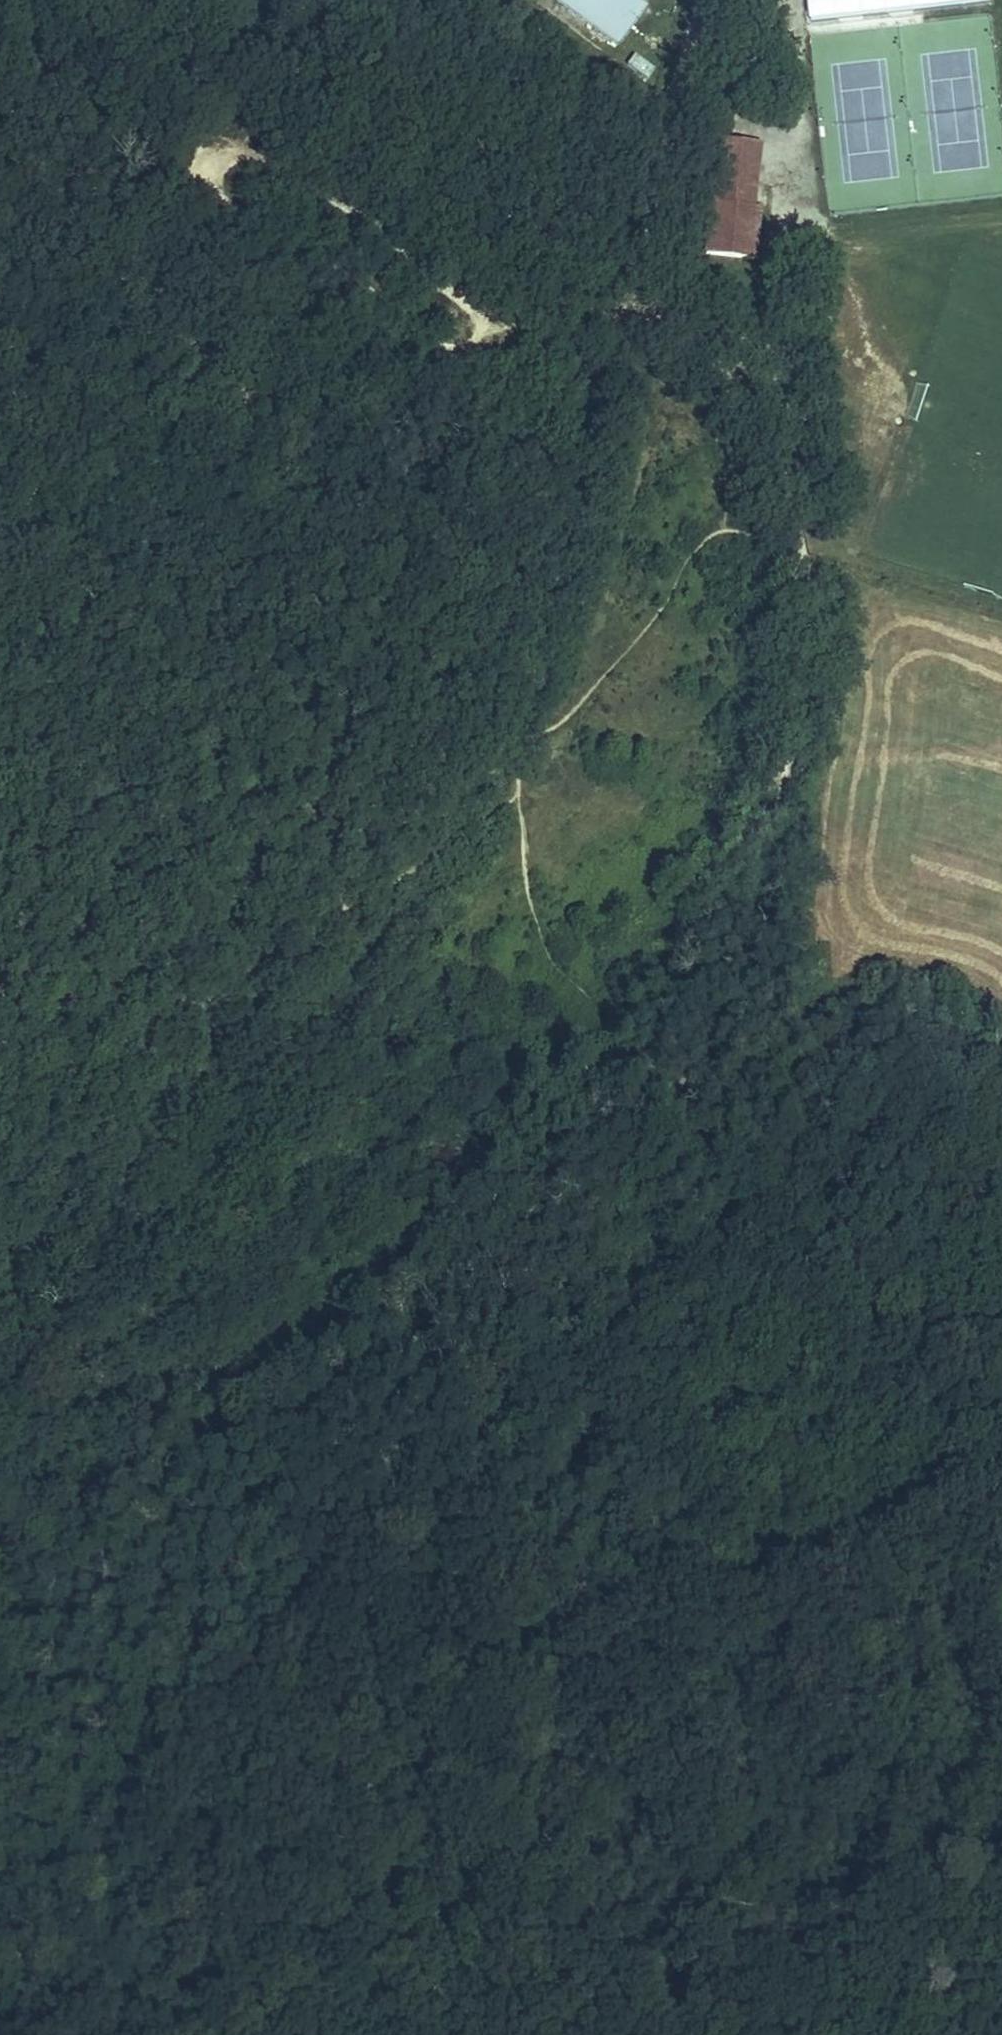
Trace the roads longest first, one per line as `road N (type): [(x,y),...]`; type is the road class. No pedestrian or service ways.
road 1 (track): [(693,47),(508,780)]

